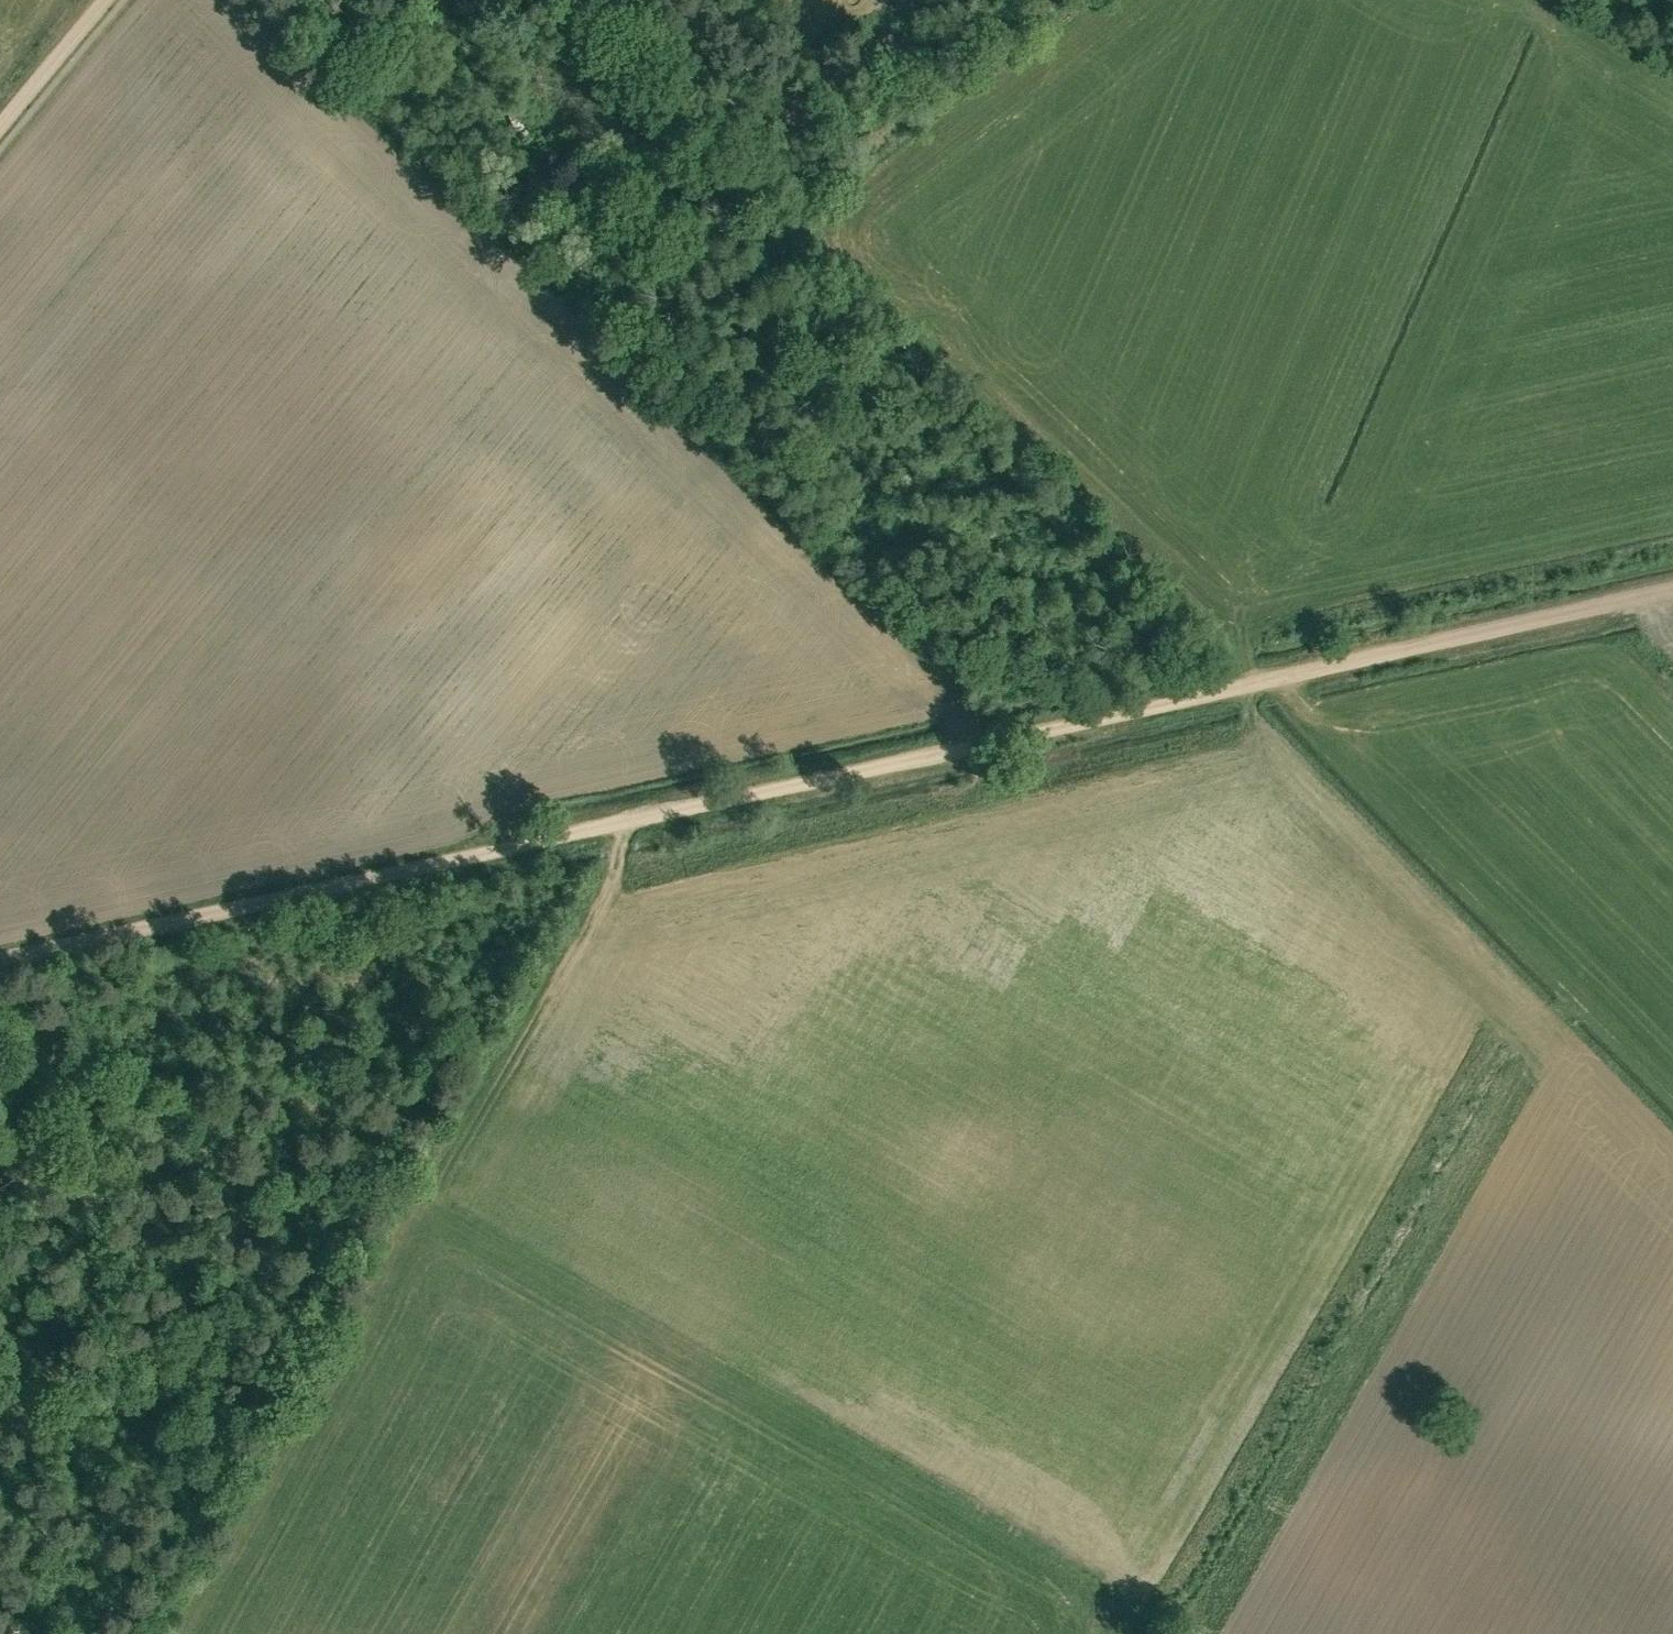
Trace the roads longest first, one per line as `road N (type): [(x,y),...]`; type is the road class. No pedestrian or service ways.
road 1 (track): [(0,955),(1672,589)]
road 2 (track): [(0,121),(99,0)]

